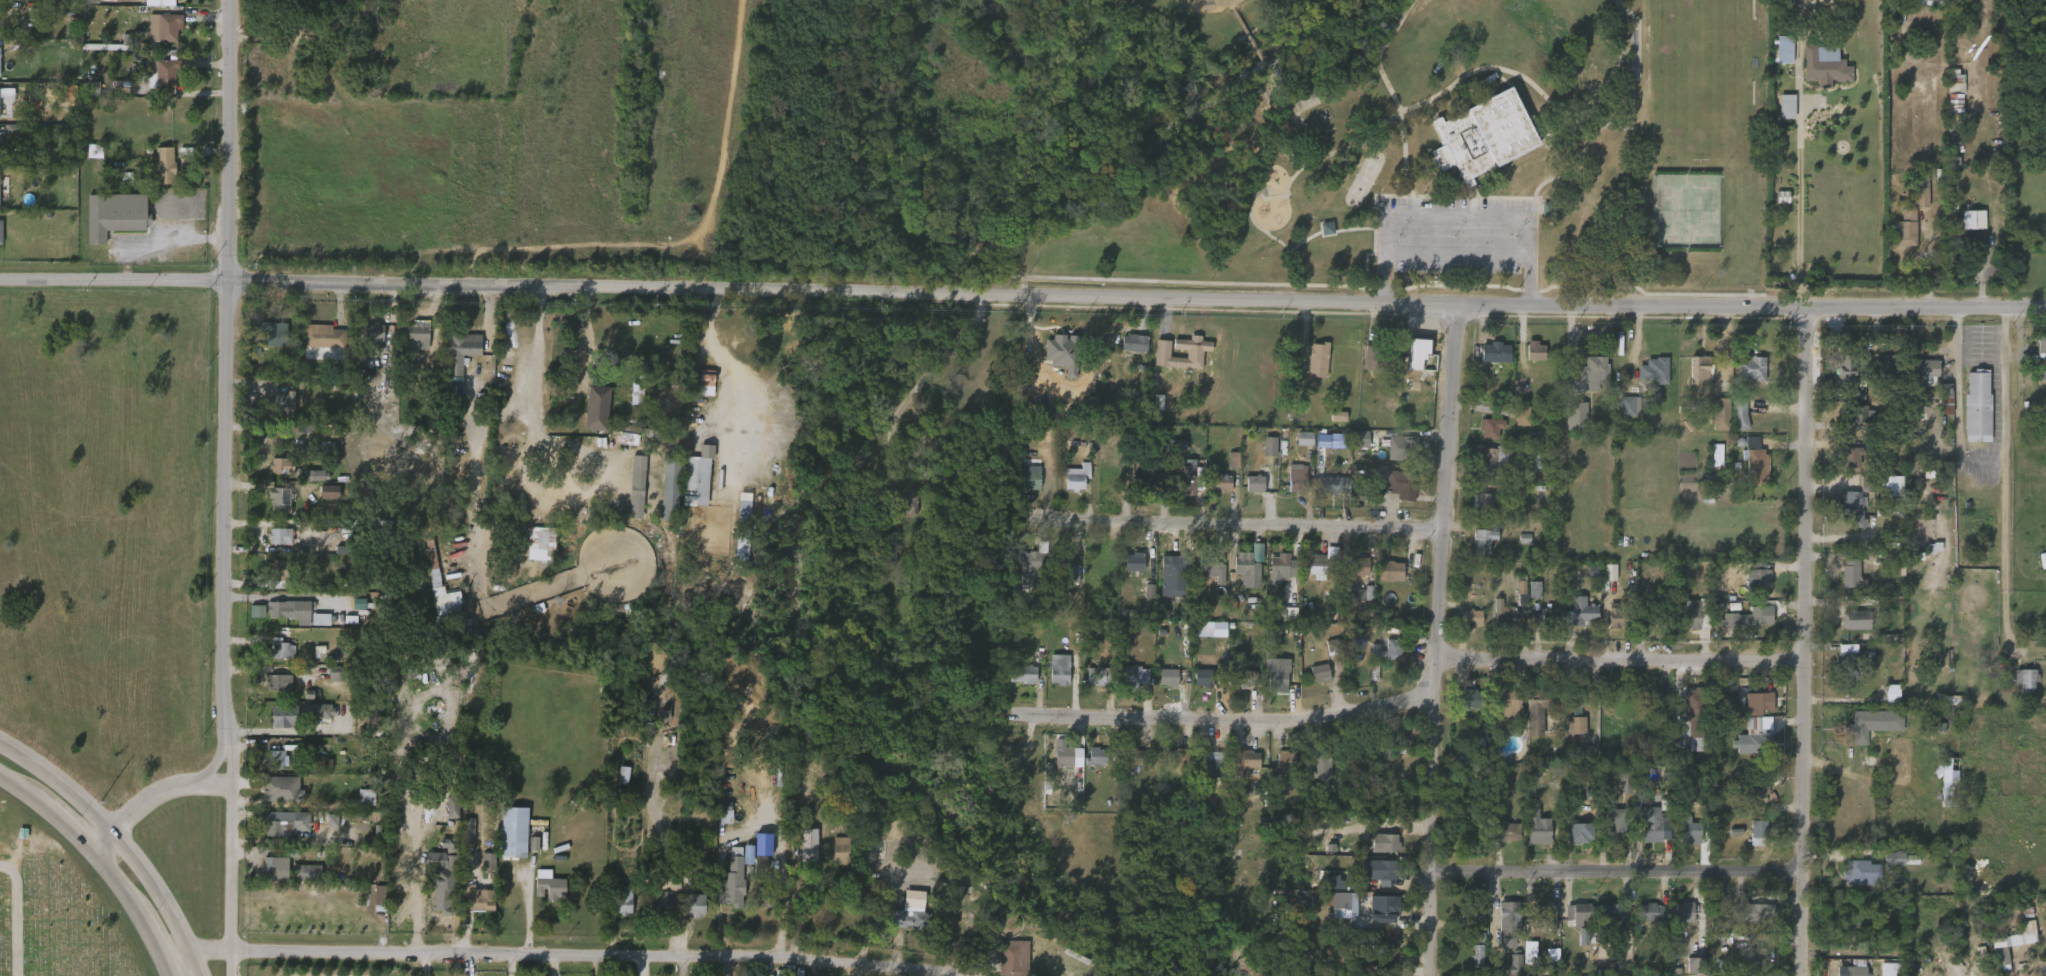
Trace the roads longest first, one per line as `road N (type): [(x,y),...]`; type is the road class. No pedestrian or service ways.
road 1 (tertiary): [(977,296),(1216,305),(2045,307)]
road 2 (residential): [(230,952),(223,680),(227,0)]
road 3 (tertiary): [(0,280),(923,295)]
road 4 (residential): [(164,965),(230,952),(418,954),(963,975)]
road 5 (residential): [(1435,975),(1438,662),(1464,305)]
road 6 (residential): [(1810,310),(1806,975)]
road 7 (residential): [(1032,713),(1314,721),(1439,697)]
road 8 (residential): [(1069,522),(1446,531)]
road 9 (residential): [(1434,878),(1807,877)]
road 10 (residential): [(1438,662),(1807,661)]
road 11 (secondary): [(192,954),(124,845),(63,786),(0,743)]
road 12 (residential): [(231,787),(161,795),(91,856)]
road 13 (secondary): [(91,856),(164,965)]
road 14 (secondary): [(0,777),(91,856)]

